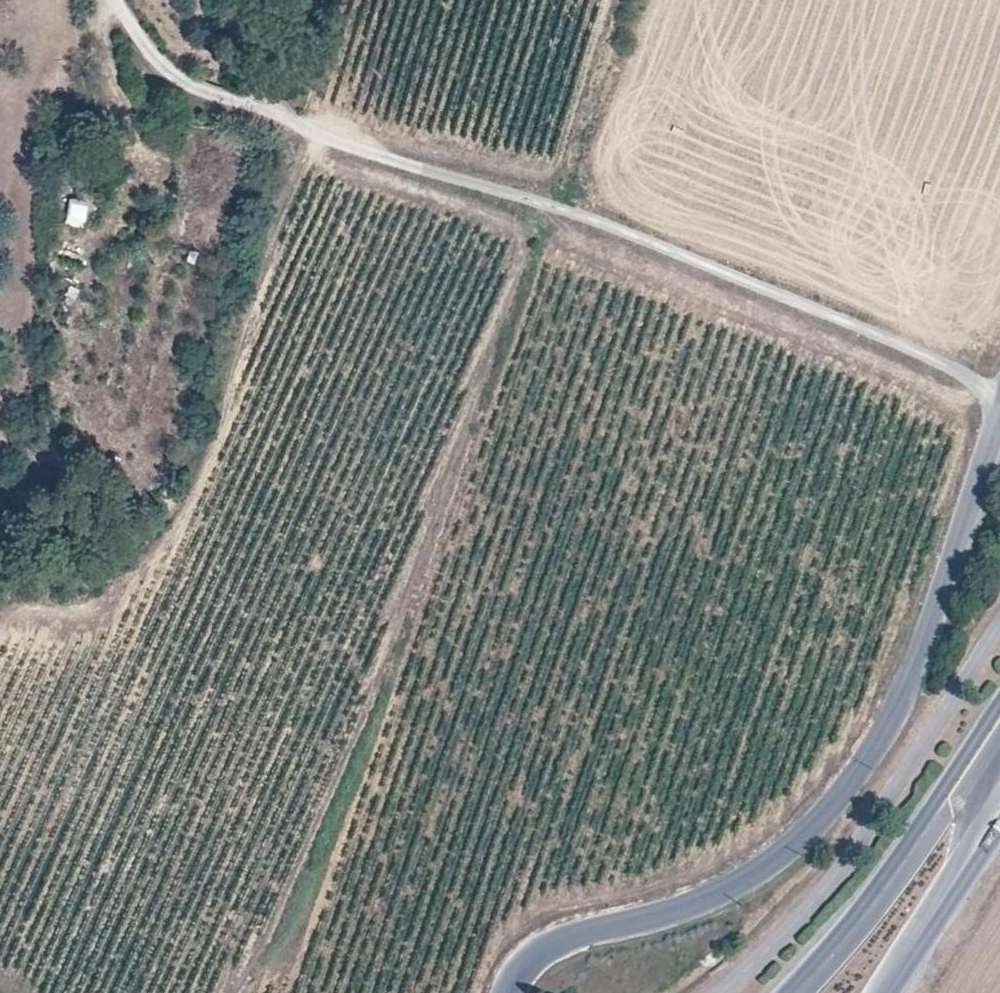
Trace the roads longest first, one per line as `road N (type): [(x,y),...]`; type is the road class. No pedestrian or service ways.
road 1 (unclassified): [(999,398),(907,347),(611,226),(385,158),(205,92),(163,65),(118,0)]
road 2 (tertiary): [(511,992),(537,956),(558,943),(710,897),(791,850),(835,805),(873,756),(932,638),(999,433)]
road 3 (secondary): [(999,706),(860,925),(798,992)]
road 4 (secondary): [(892,992),(999,821)]

